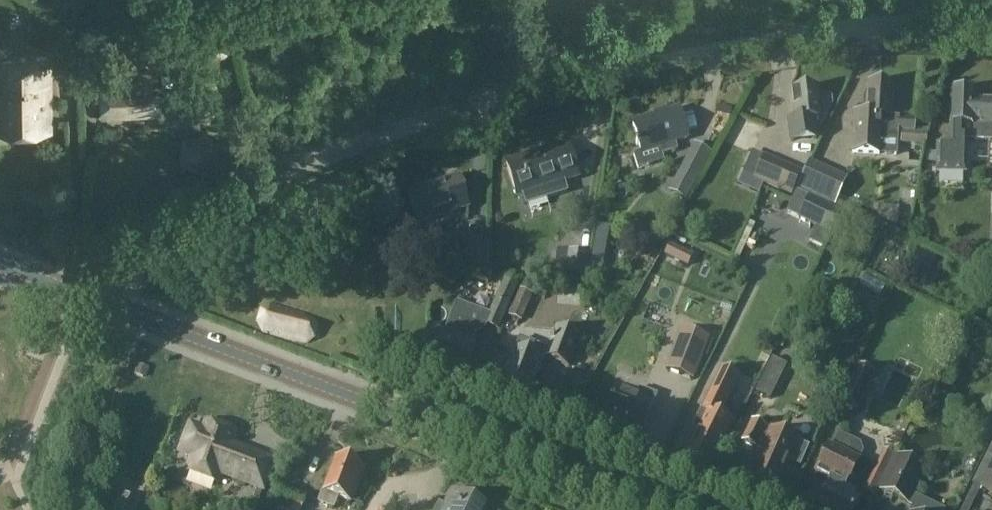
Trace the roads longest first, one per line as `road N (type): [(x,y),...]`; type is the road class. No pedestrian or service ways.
road 1 (unclassified): [(991,20),(816,32),(485,101),(195,214),(140,253),(105,304)]
road 2 (tertiary): [(651,509),(105,304)]

